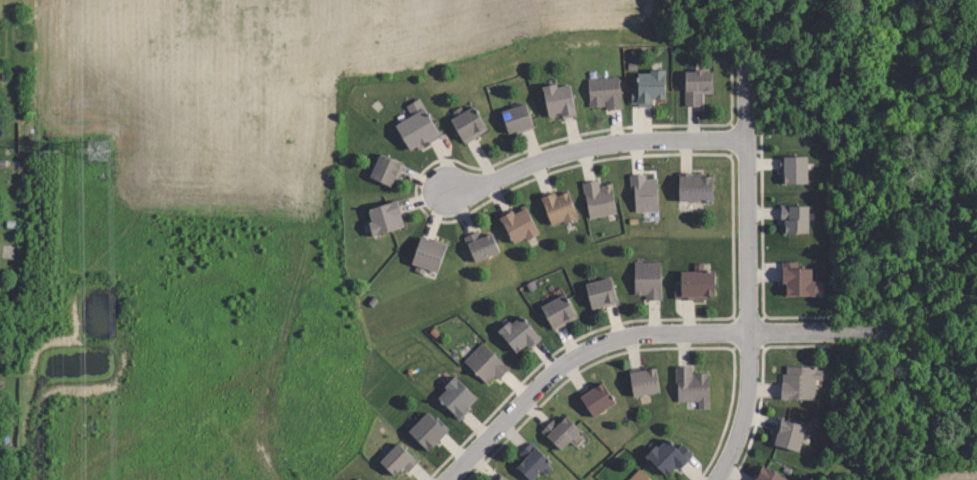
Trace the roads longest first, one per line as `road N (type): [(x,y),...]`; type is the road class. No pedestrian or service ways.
road 1 (residential): [(450,479),(540,379),(624,335),(870,337)]
road 2 (residential): [(734,63),(746,336),(742,417),(718,479)]
road 3 (residential): [(734,141),(608,147),(546,159),(478,187),(454,187)]

